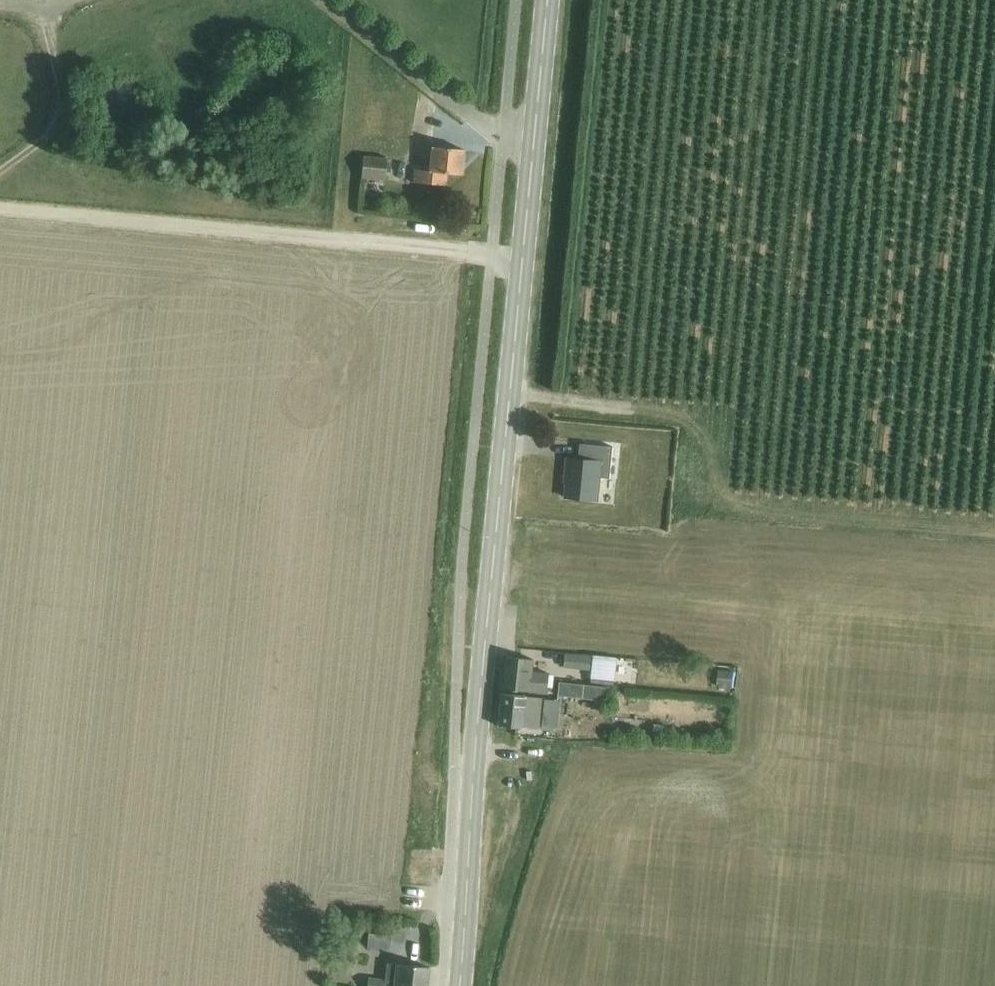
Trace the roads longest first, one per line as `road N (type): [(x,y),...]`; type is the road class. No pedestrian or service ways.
road 1 (tertiary): [(460,985),(524,140),(542,0)]
road 2 (track): [(0,171),(41,144),(58,121),(59,78),(42,6)]

